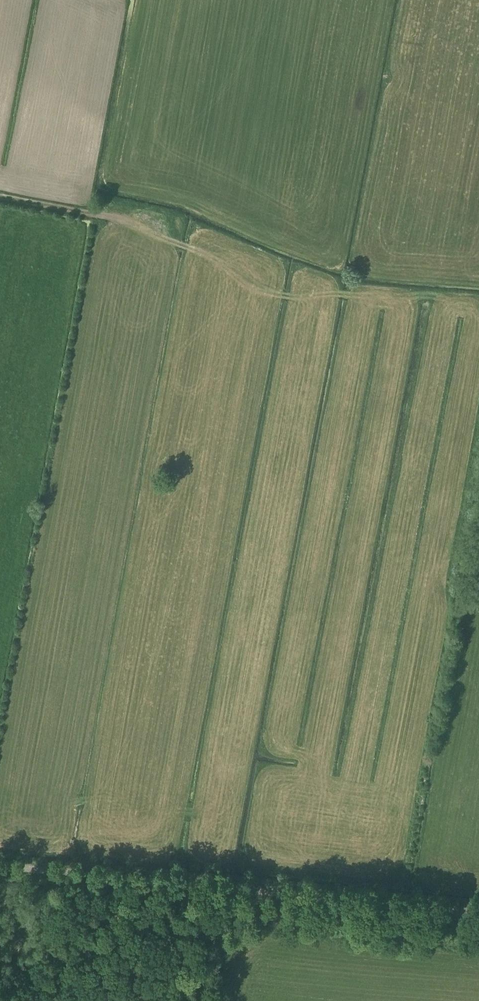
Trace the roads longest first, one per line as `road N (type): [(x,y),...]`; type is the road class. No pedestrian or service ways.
road 1 (track): [(0,862),(478,905)]
road 2 (track): [(0,198),(123,218)]

